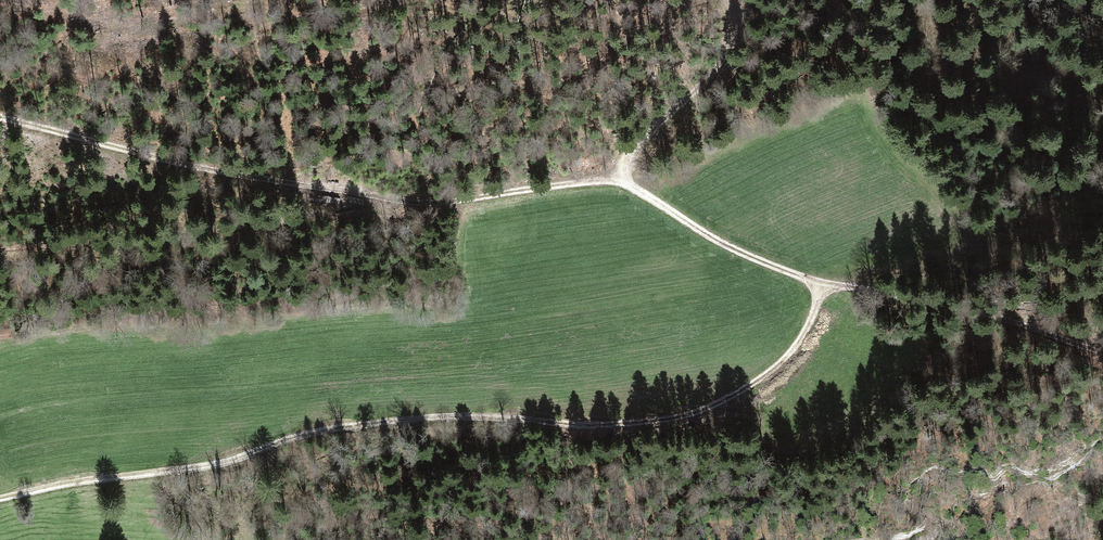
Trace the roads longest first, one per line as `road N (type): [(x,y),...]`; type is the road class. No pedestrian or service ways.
road 1 (track): [(0,500),(196,469),(384,423),(668,423),(715,407),(774,369),(803,335),(823,281)]
road 2 (track): [(0,118),(197,168),(383,199),(438,203),(622,181),(734,248),(823,281)]
road 3 (track): [(0,248),(154,240),(420,201)]
road 4 (track): [(823,281),(902,295),(1102,358)]
road 5 (track): [(622,181),(635,155),(725,56),(730,14),(723,0)]

